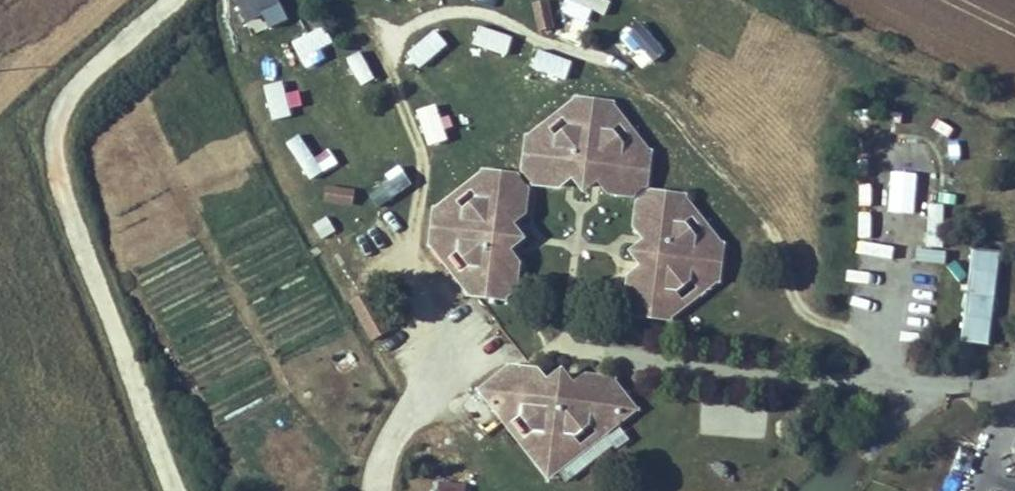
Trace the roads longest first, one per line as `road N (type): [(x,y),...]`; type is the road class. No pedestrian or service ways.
road 1 (unclassified): [(172,0),(79,84),(53,147),(180,490)]

